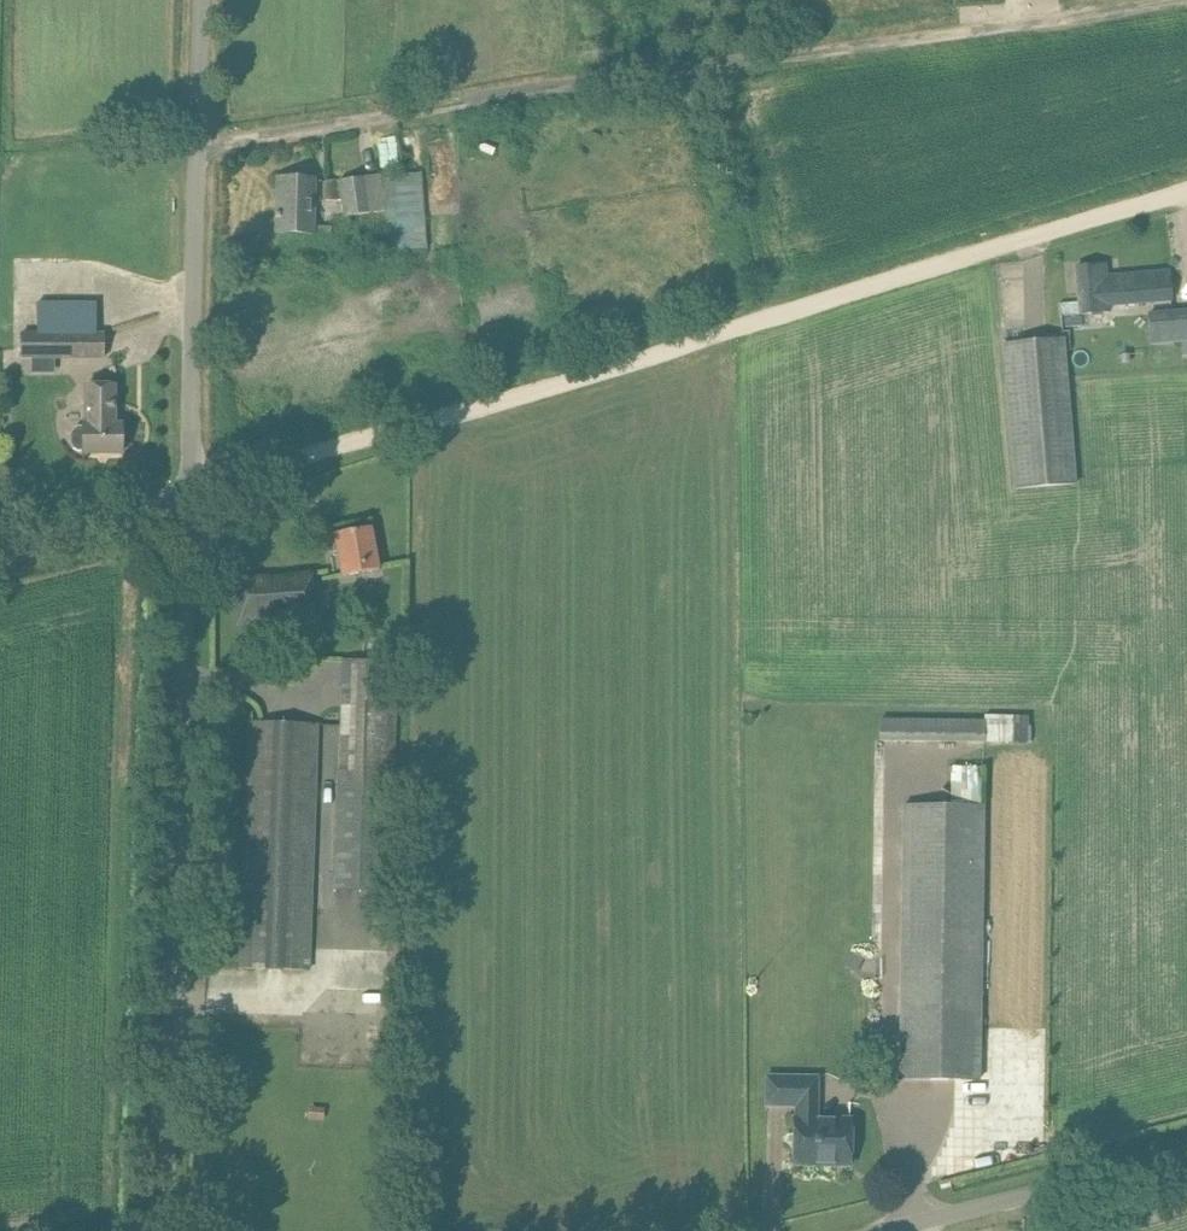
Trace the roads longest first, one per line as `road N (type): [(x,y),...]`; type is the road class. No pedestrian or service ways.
road 1 (track): [(1186,190),(190,485)]
road 2 (track): [(1176,0),(200,143)]
road 3 (unclassified): [(166,1230),(190,485)]
road 4 (unclassified): [(190,485),(204,0)]
road 5 (residential): [(920,1230),(1186,1160)]
road 6 (unclassified): [(0,539),(190,485)]

